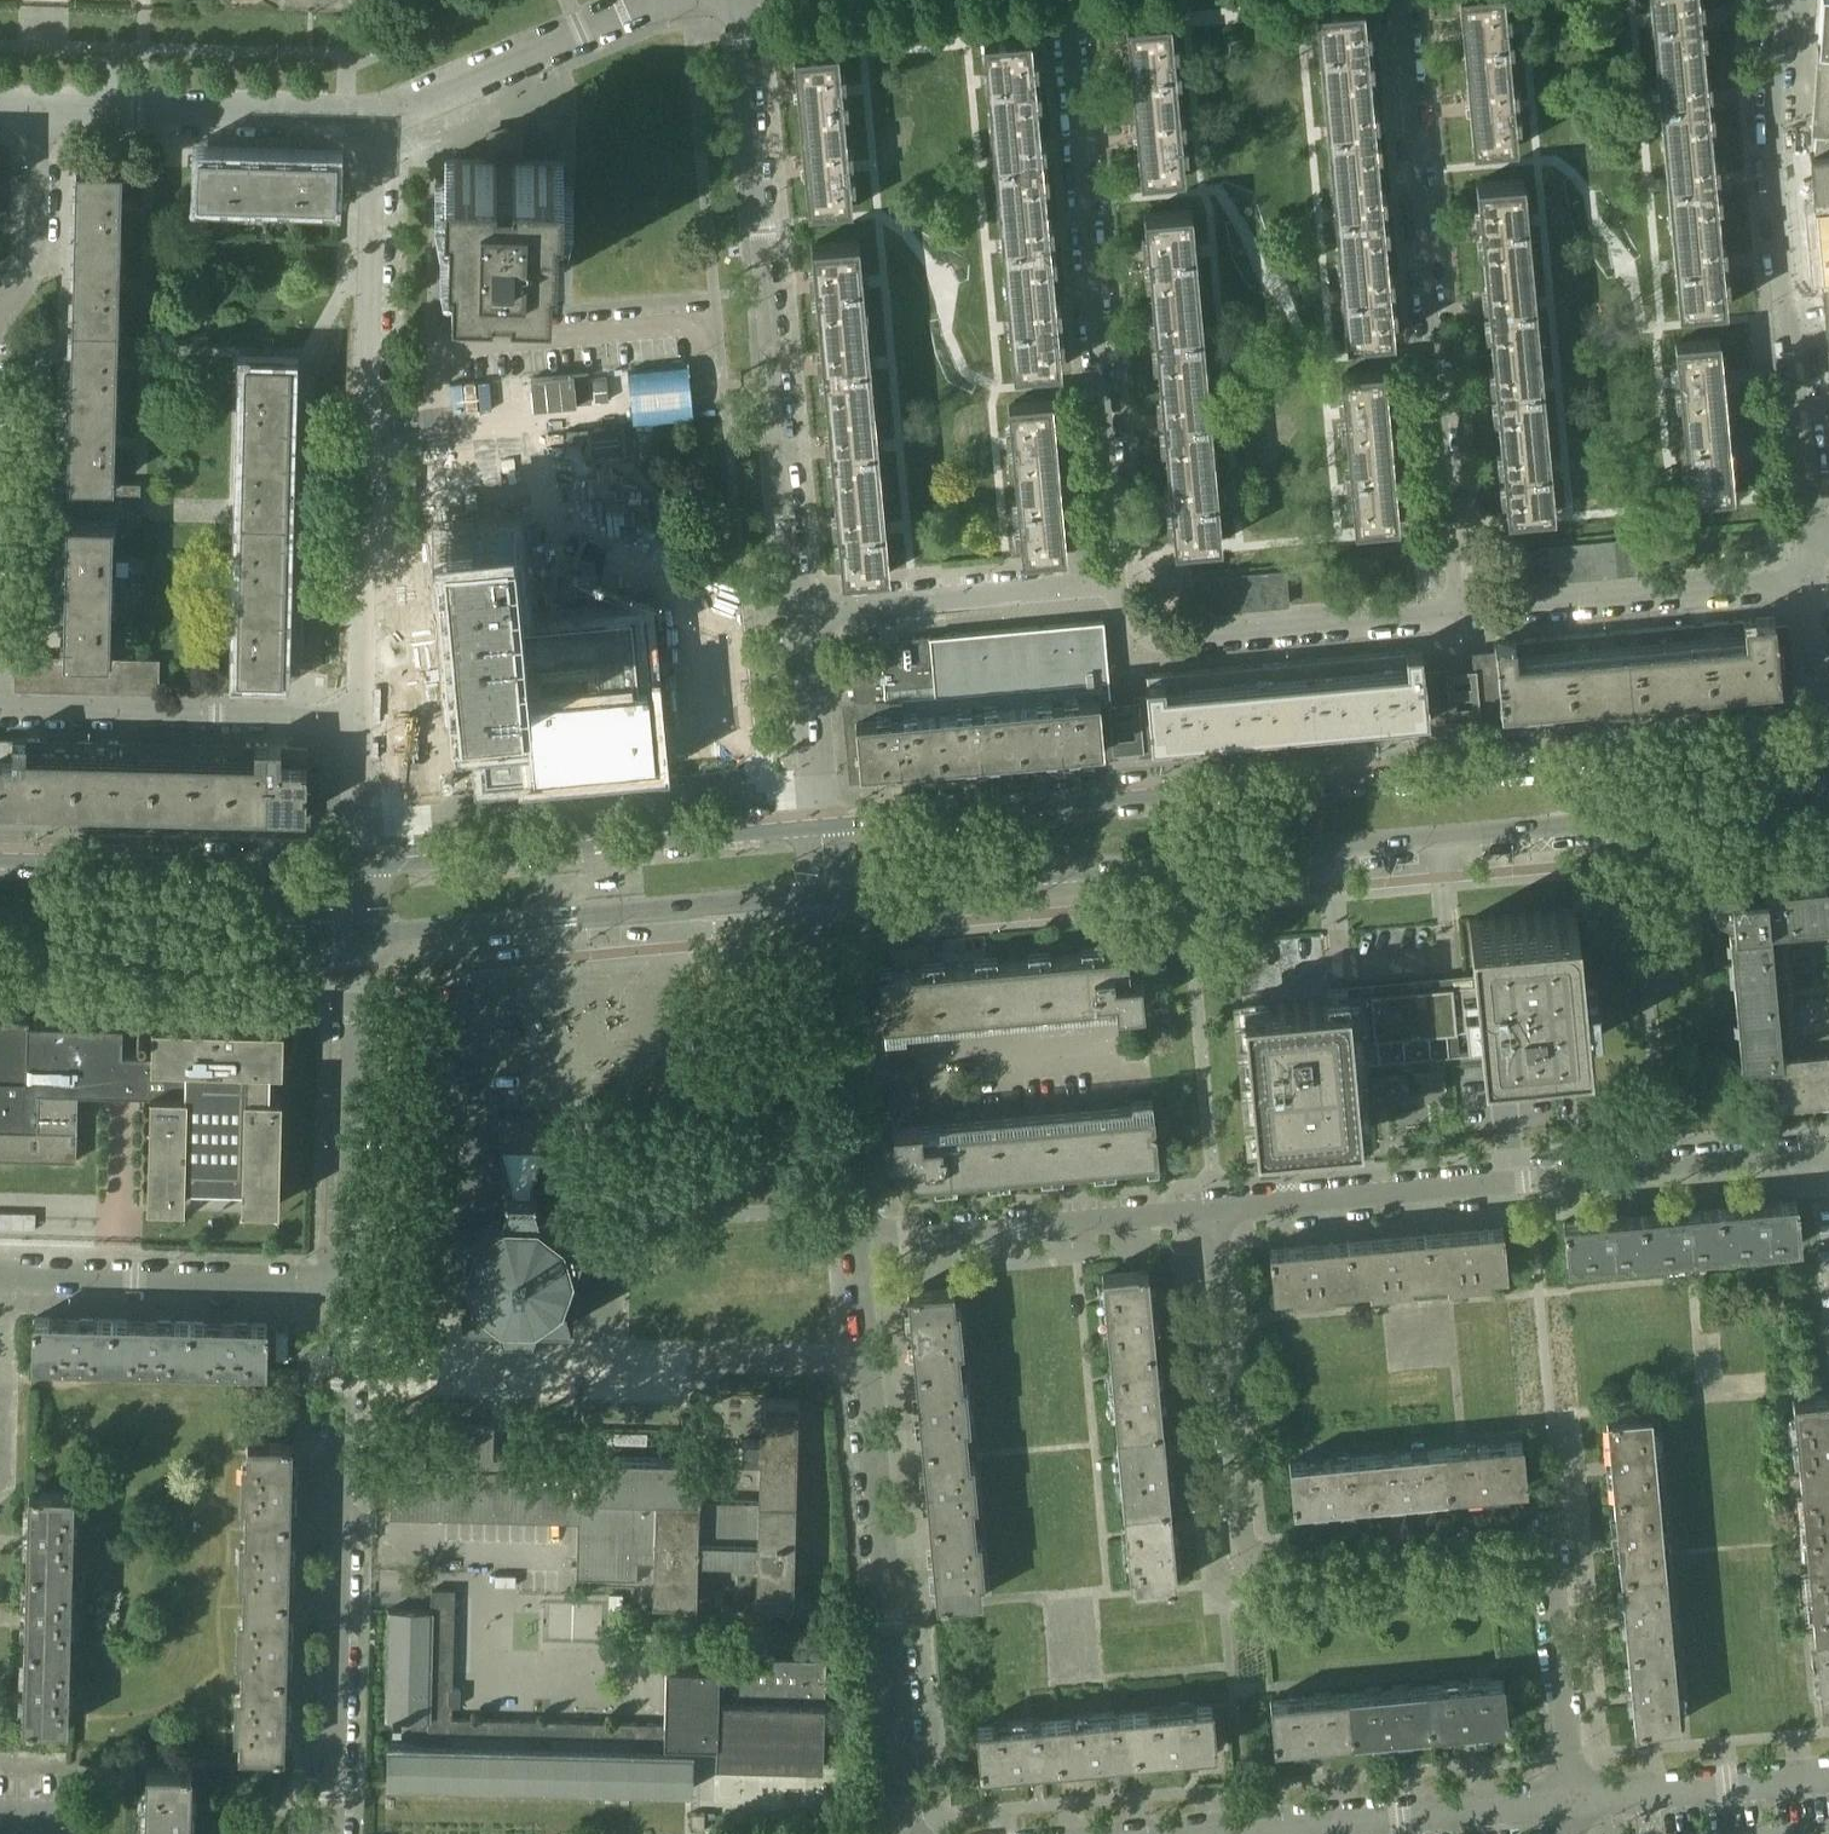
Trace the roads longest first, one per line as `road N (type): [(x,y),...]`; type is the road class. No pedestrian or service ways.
road 1 (secondary): [(824,894),(1823,804)]
road 2 (residential): [(1571,1796),(1545,1534),(1244,1561),(1210,1213)]
road 3 (secondary): [(1818,735),(1134,793)]
road 4 (residential): [(1210,1213),(1819,1153),(1828,1160)]
road 5 (residential): [(1458,612),(1400,0)]
road 6 (residential): [(798,608),(742,0)]
road 7 (residential): [(357,720),(372,114)]
road 8 (residential): [(910,1833),(855,1242)]
road 9 (residential): [(1117,581),(1070,0)]
road 10 (residential): [(332,1833),(345,1284)]
road 11 (residential): [(1809,535),(1775,137),(1783,0)]
road 12 (secondary): [(355,931),(824,894)]
road 13 (secondary): [(817,823),(356,868)]
road 14 (residential): [(357,720),(0,707)]
road 15 (residential): [(855,1242),(1210,1213)]
road 16 (secondary): [(356,868),(0,857)]
road 17 (secondary): [(0,926),(355,931)]
road 18 (residential): [(1218,1833),(1571,1796)]
road 19 (residential): [(345,1284),(355,931)]
road 20 (residential): [(855,1242),(824,894)]
road 21 (residential): [(0,1274),(345,1284)]
road 22 (residential): [(1458,612),(1801,581)]
road 23 (residential): [(35,107),(372,114)]
road 24 (residential): [(1125,643),(1458,612)]
road 25 (residential): [(798,608),(1117,581)]
road 26 (secondary): [(1134,793),(817,823)]
road 27 (residential): [(372,114),(663,3)]
road 28 (residential): [(1571,1796),(1828,1773)]
road 29 (residential): [(817,823),(798,608)]
road 30 (residential): [(0,311),(34,254),(35,107)]
road 31 (residential): [(1818,735),(1801,581)]
road 32 (residential): [(1134,793),(1125,643)]
road 33 (residential): [(356,868),(357,720)]

